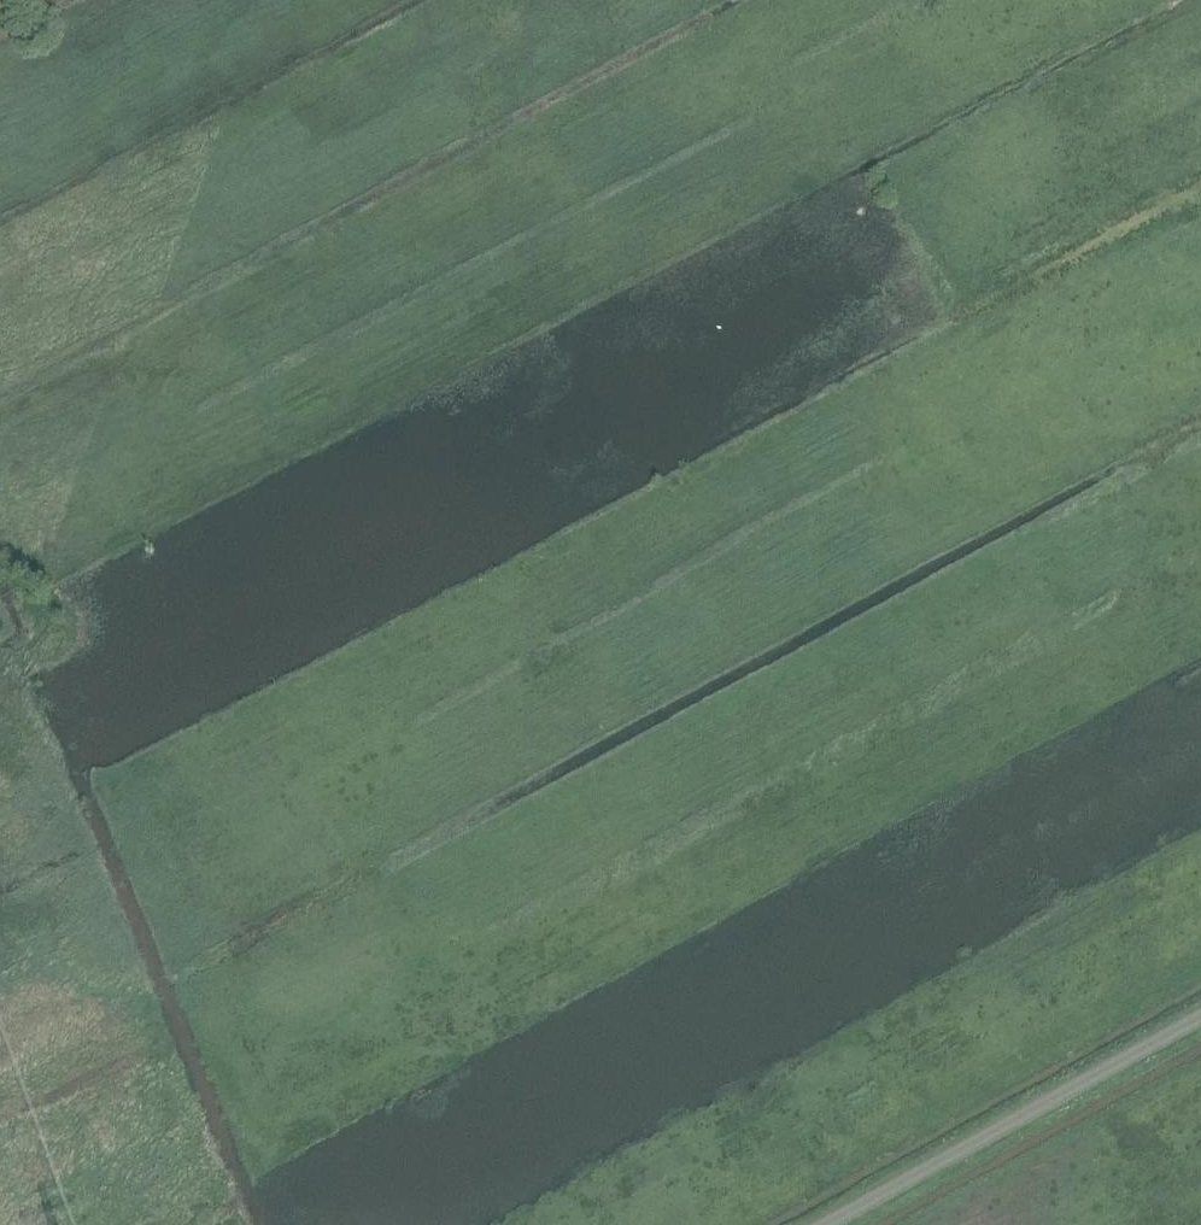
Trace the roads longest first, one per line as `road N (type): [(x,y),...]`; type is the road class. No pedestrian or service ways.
road 1 (unclassified): [(817,1224),(1200,1012)]

